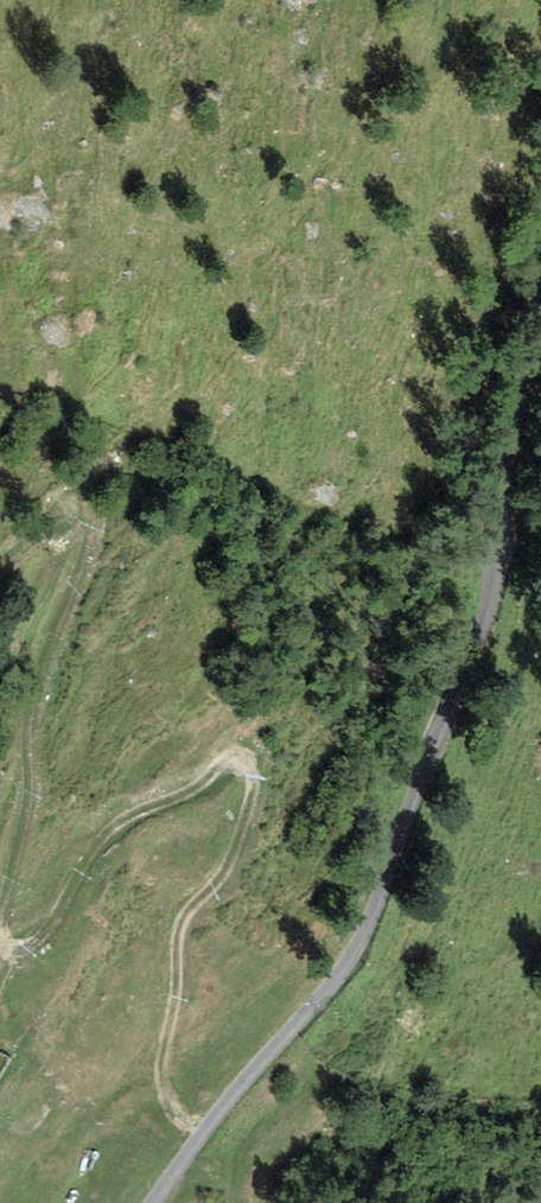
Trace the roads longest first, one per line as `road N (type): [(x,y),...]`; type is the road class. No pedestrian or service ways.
road 1 (unclassified): [(540,301),(481,628),(364,936),(152,1202)]
road 2 (track): [(0,939),(13,948),(40,942),(80,871),(124,823),(188,793),(223,764),(240,763),(250,781),(246,813),(227,866),(177,935),(161,1060),(164,1099),(199,1136)]
road 3 (track): [(0,578),(58,512),(69,507),(86,517),(80,565),(34,677),(24,818),(0,906)]

